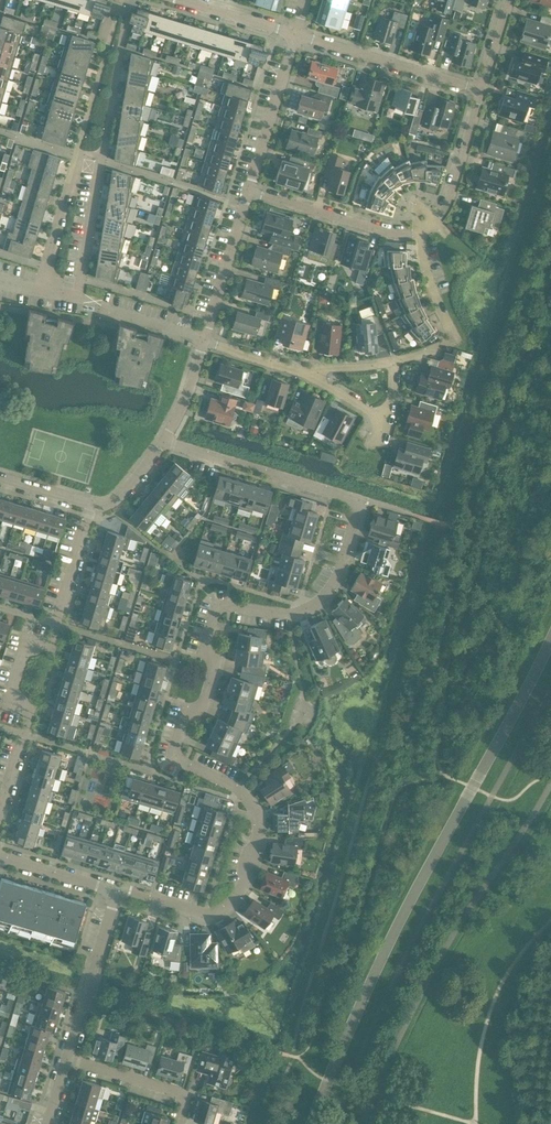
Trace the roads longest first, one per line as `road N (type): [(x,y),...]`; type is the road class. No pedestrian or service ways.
road 1 (residential): [(117,888),(206,916),(240,894),(258,827),(236,792),(187,769),(177,754),(181,726),(210,674),(210,625),(219,611),(288,616),(321,597),(346,550),(358,500),(162,442)]
road 2 (unclassified): [(312,1123),(399,925),(550,640)]
road 3 (residential): [(75,297),(121,48),(117,16)]
road 4 (residential): [(482,91),(292,35)]
road 5 (residential): [(117,888),(67,1059)]
road 6 (residential): [(392,363),(453,339),(429,289),(419,233)]
road 7 (residential): [(249,190),(384,232),(419,233)]
road 8 (residential): [(249,190),(292,35)]
road 9 (residential): [(419,233),(448,201),(482,91)]
road 10 (residential): [(203,339),(249,190)]
road 11 (residential): [(179,1123),(183,1093),(67,1059)]
road 12 (residential): [(24,735),(30,712),(10,697),(17,672),(24,649),(50,644),(56,624)]
road 13 (residential): [(77,153),(39,288)]
road 14 (residential): [(56,624),(90,505)]
road 15 (residential): [(0,855),(117,888)]
road 16 (residential): [(292,35),(176,0)]

